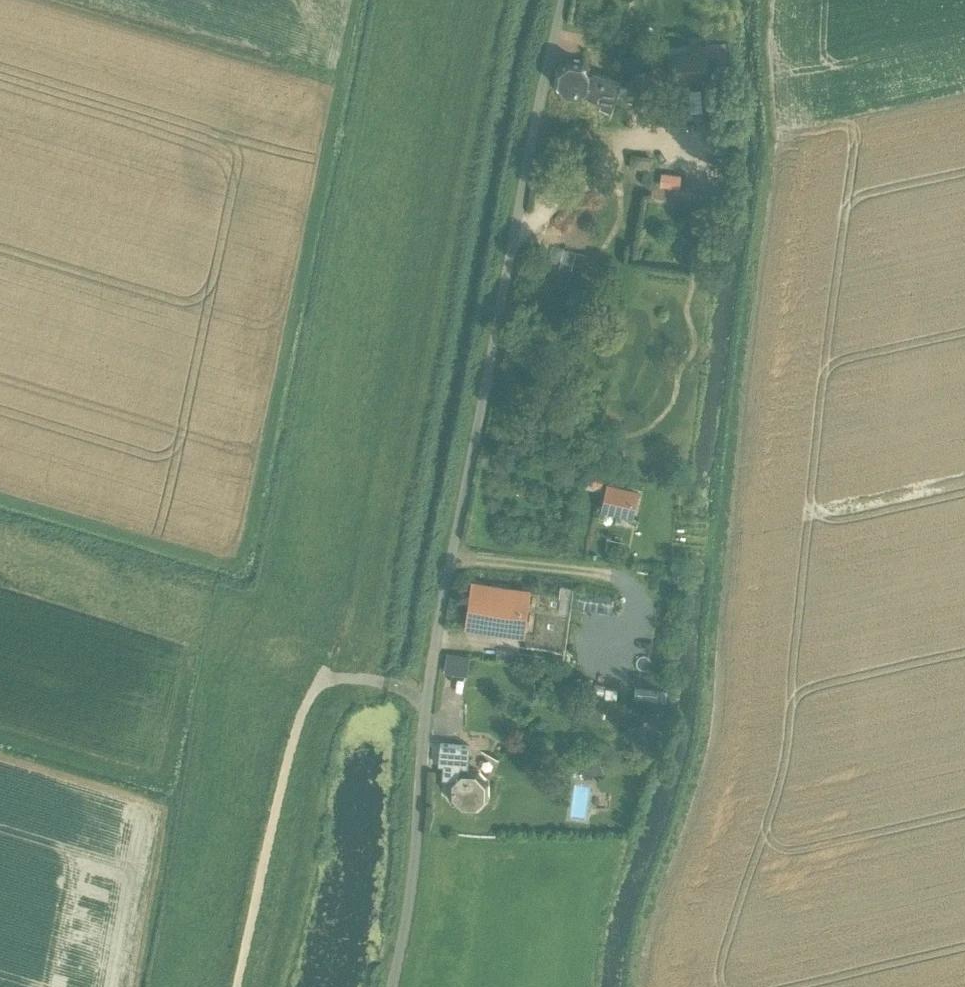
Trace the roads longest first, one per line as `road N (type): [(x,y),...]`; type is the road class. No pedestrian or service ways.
road 1 (unclassified): [(391,986),(412,879),(437,635),(562,0)]

